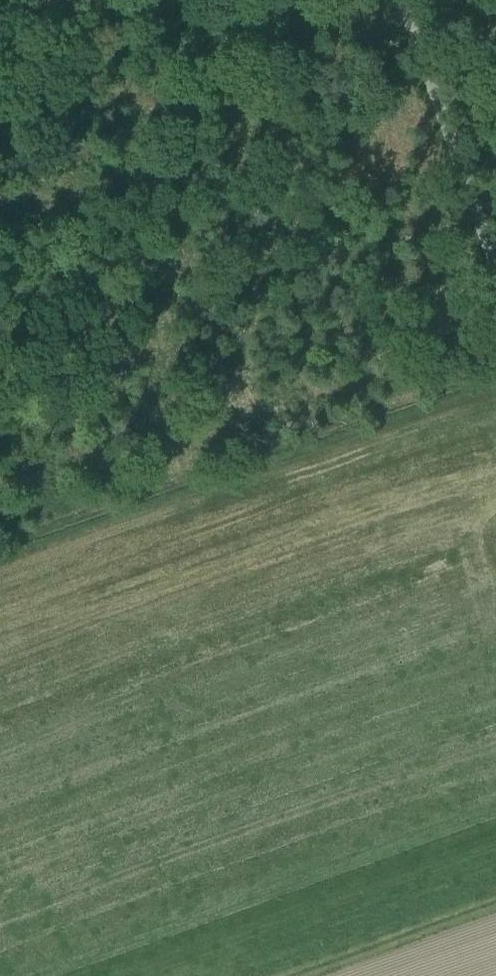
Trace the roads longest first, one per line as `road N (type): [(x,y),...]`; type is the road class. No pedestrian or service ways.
road 1 (track): [(401,0),(495,270)]

